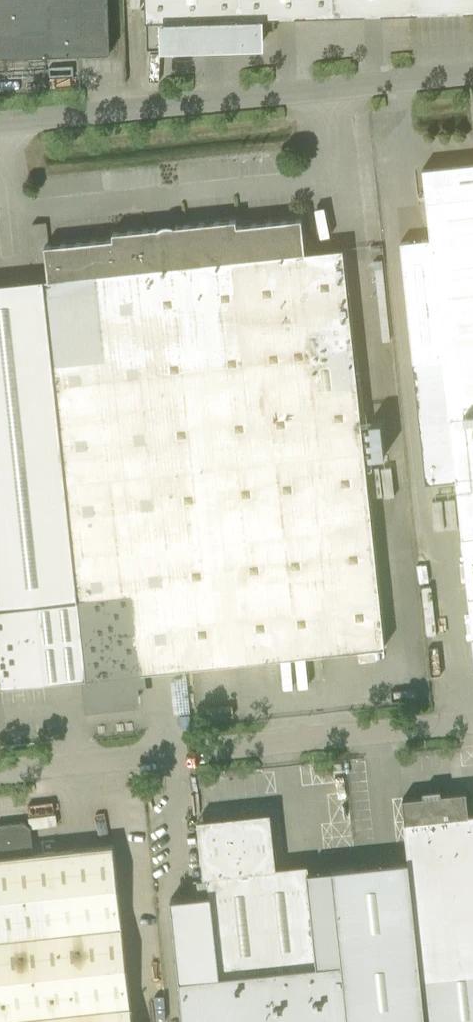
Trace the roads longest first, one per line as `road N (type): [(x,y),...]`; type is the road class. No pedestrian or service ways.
road 1 (unclassified): [(0,123),(472,71)]
road 2 (unclassified): [(0,770),(472,720)]

